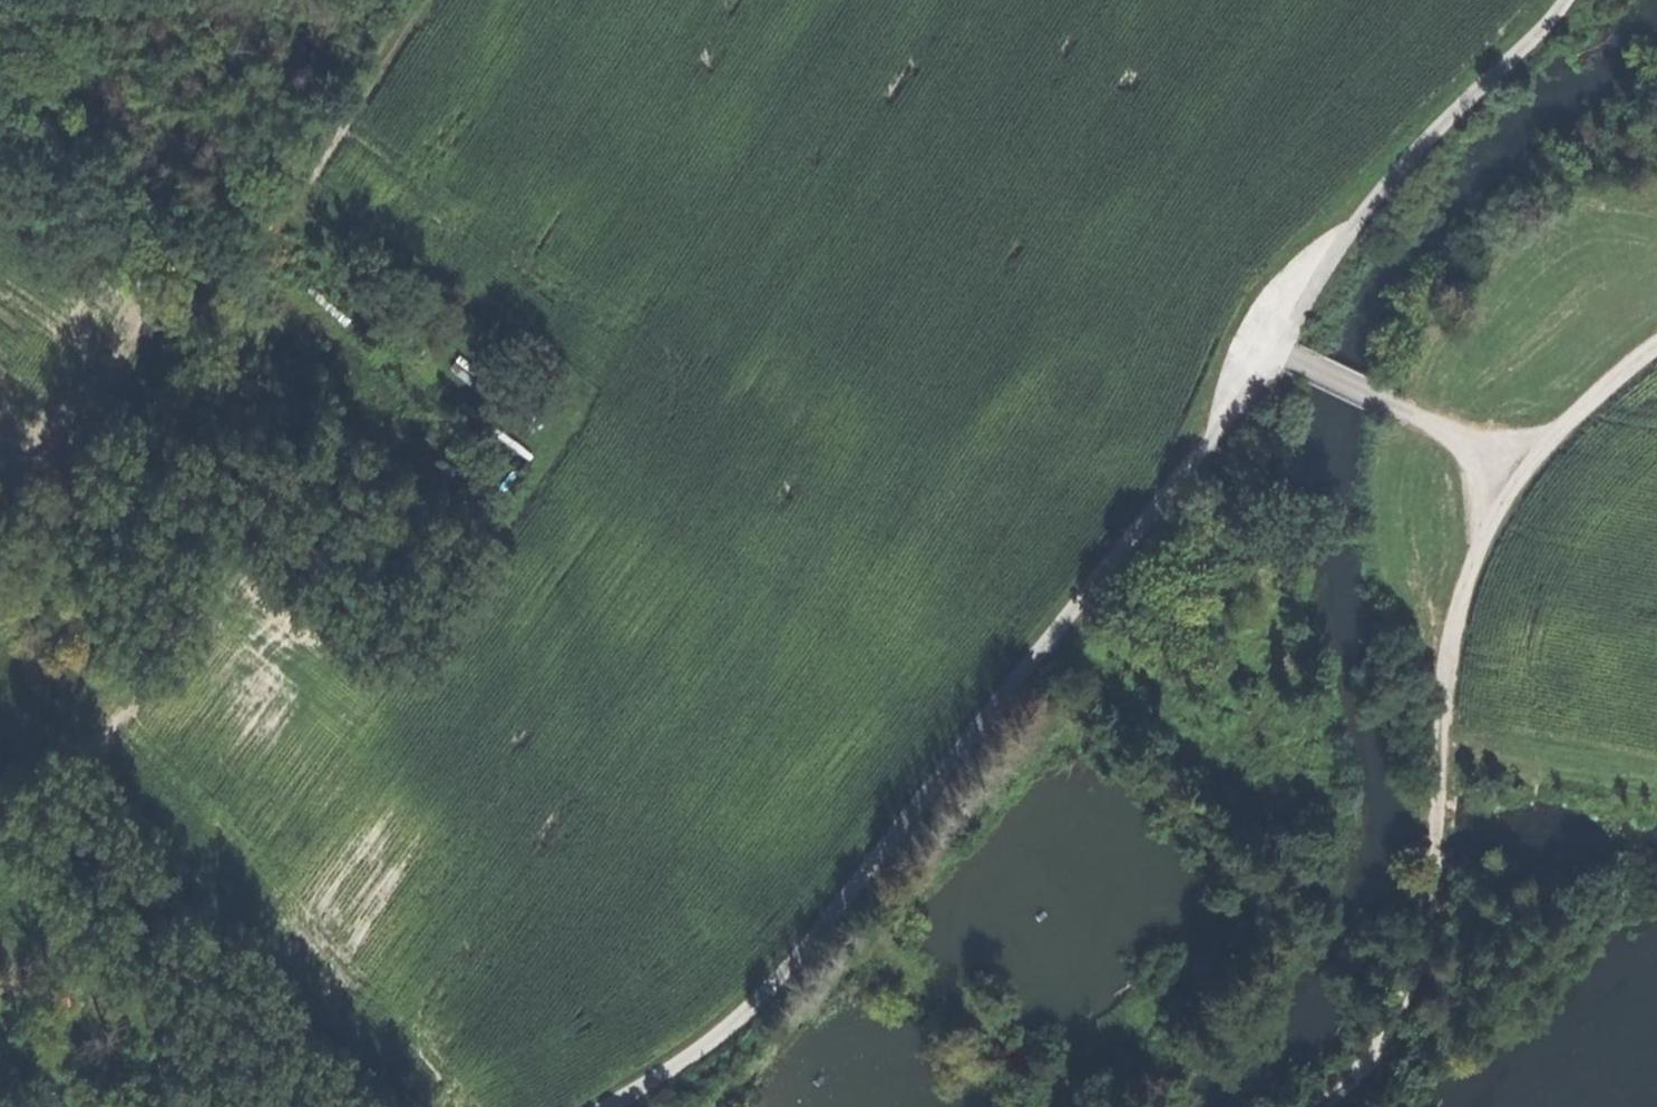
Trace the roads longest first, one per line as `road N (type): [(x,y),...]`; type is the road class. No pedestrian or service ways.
road 1 (track): [(1656,343),(1571,412),(1483,530),(1444,653),(1426,924),(1385,1022),(1309,1106)]
road 2 (track): [(1277,349),(1526,471)]

